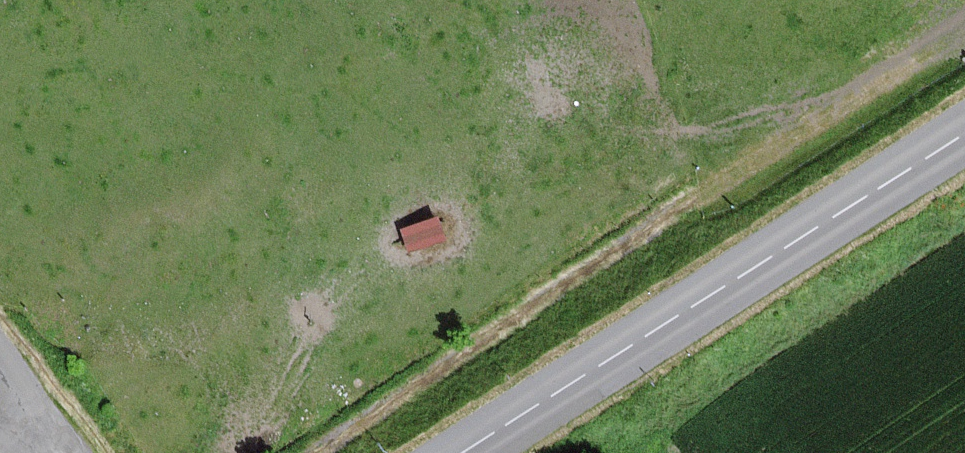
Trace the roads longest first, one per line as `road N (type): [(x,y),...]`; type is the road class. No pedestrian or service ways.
road 1 (track): [(328,452),(730,176),(964,31)]
road 2 (tertiary): [(964,136),(467,452)]
road 3 (unclassified): [(76,452),(0,344)]

